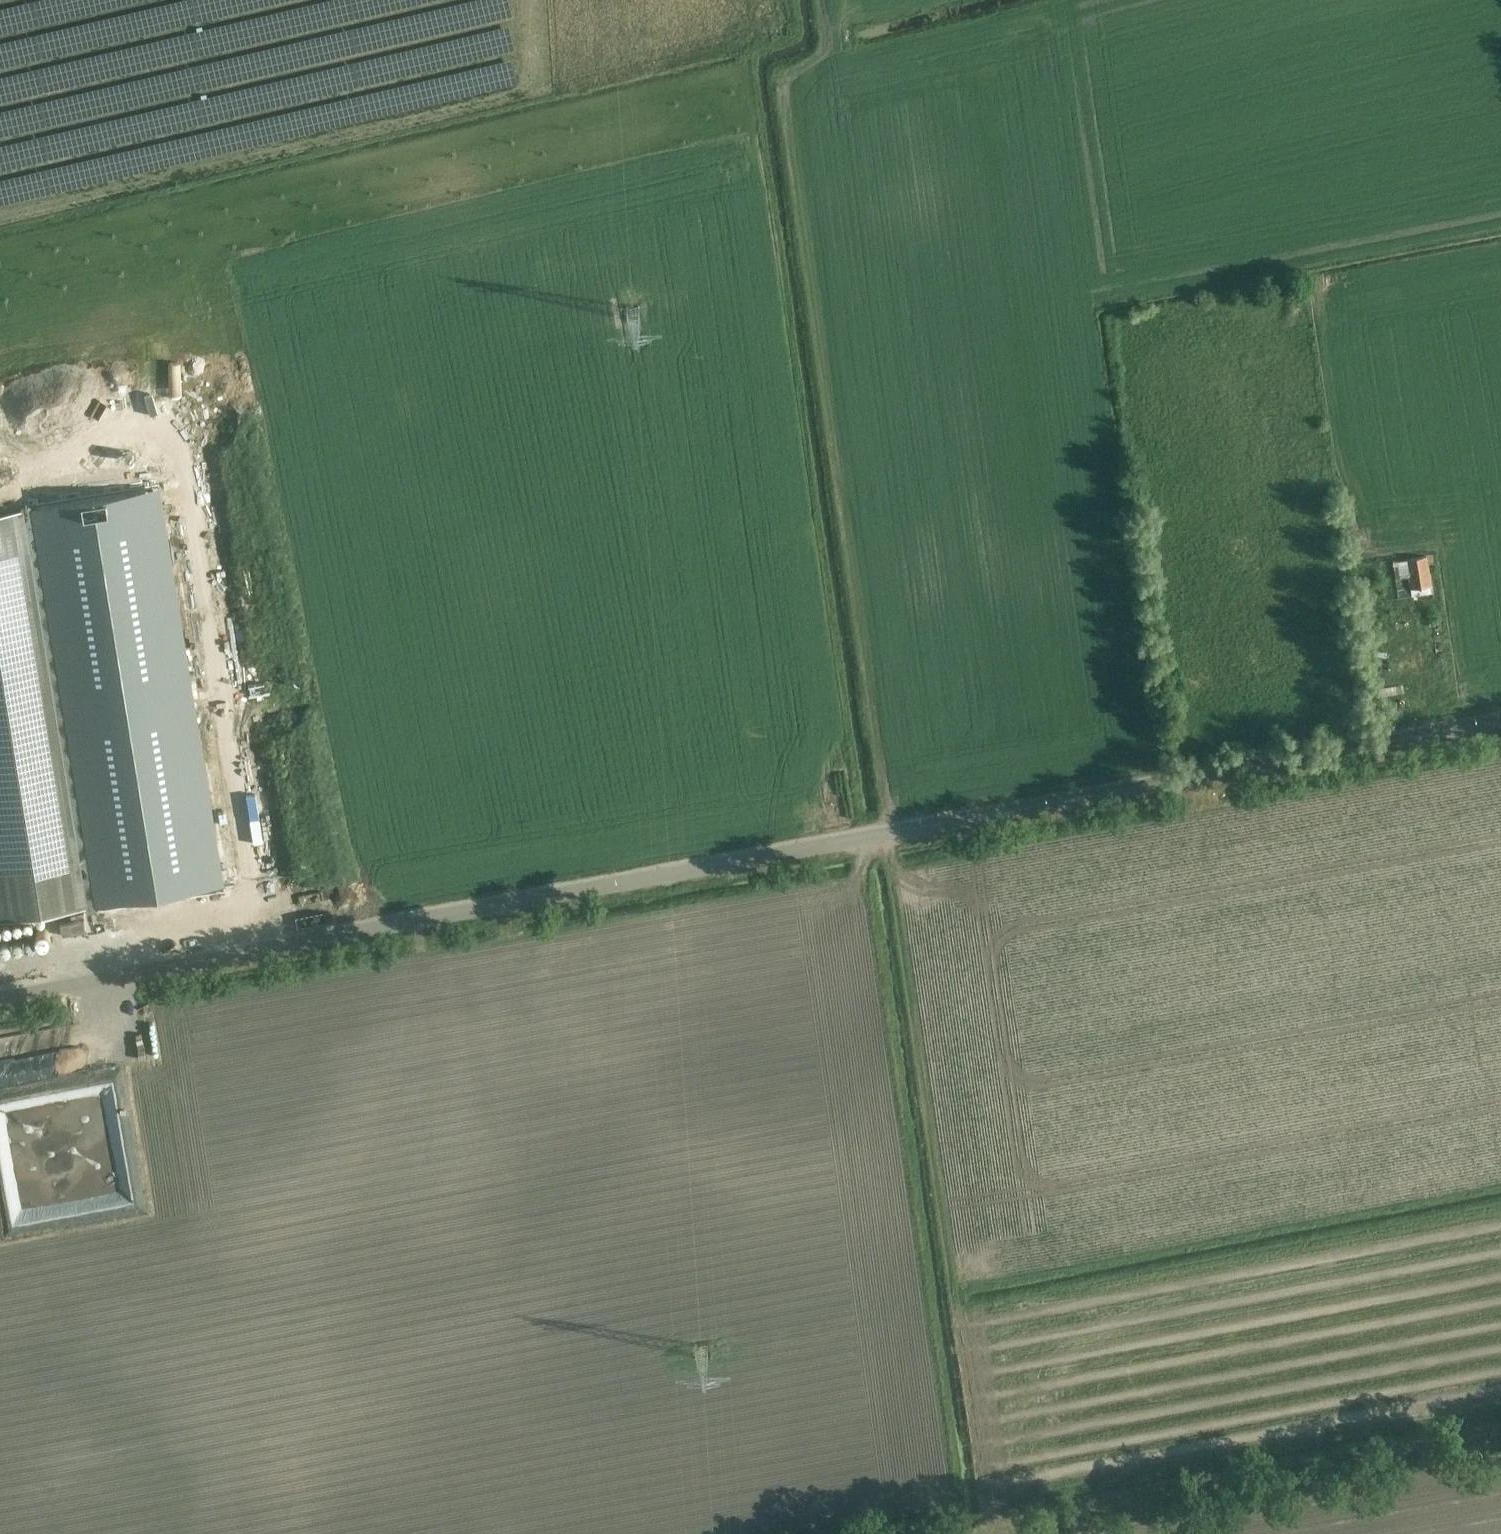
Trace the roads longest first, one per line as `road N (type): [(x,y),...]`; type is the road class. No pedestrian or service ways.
road 1 (unclassified): [(0,998),(1500,719)]
road 2 (track): [(994,1533),(1500,1438)]

